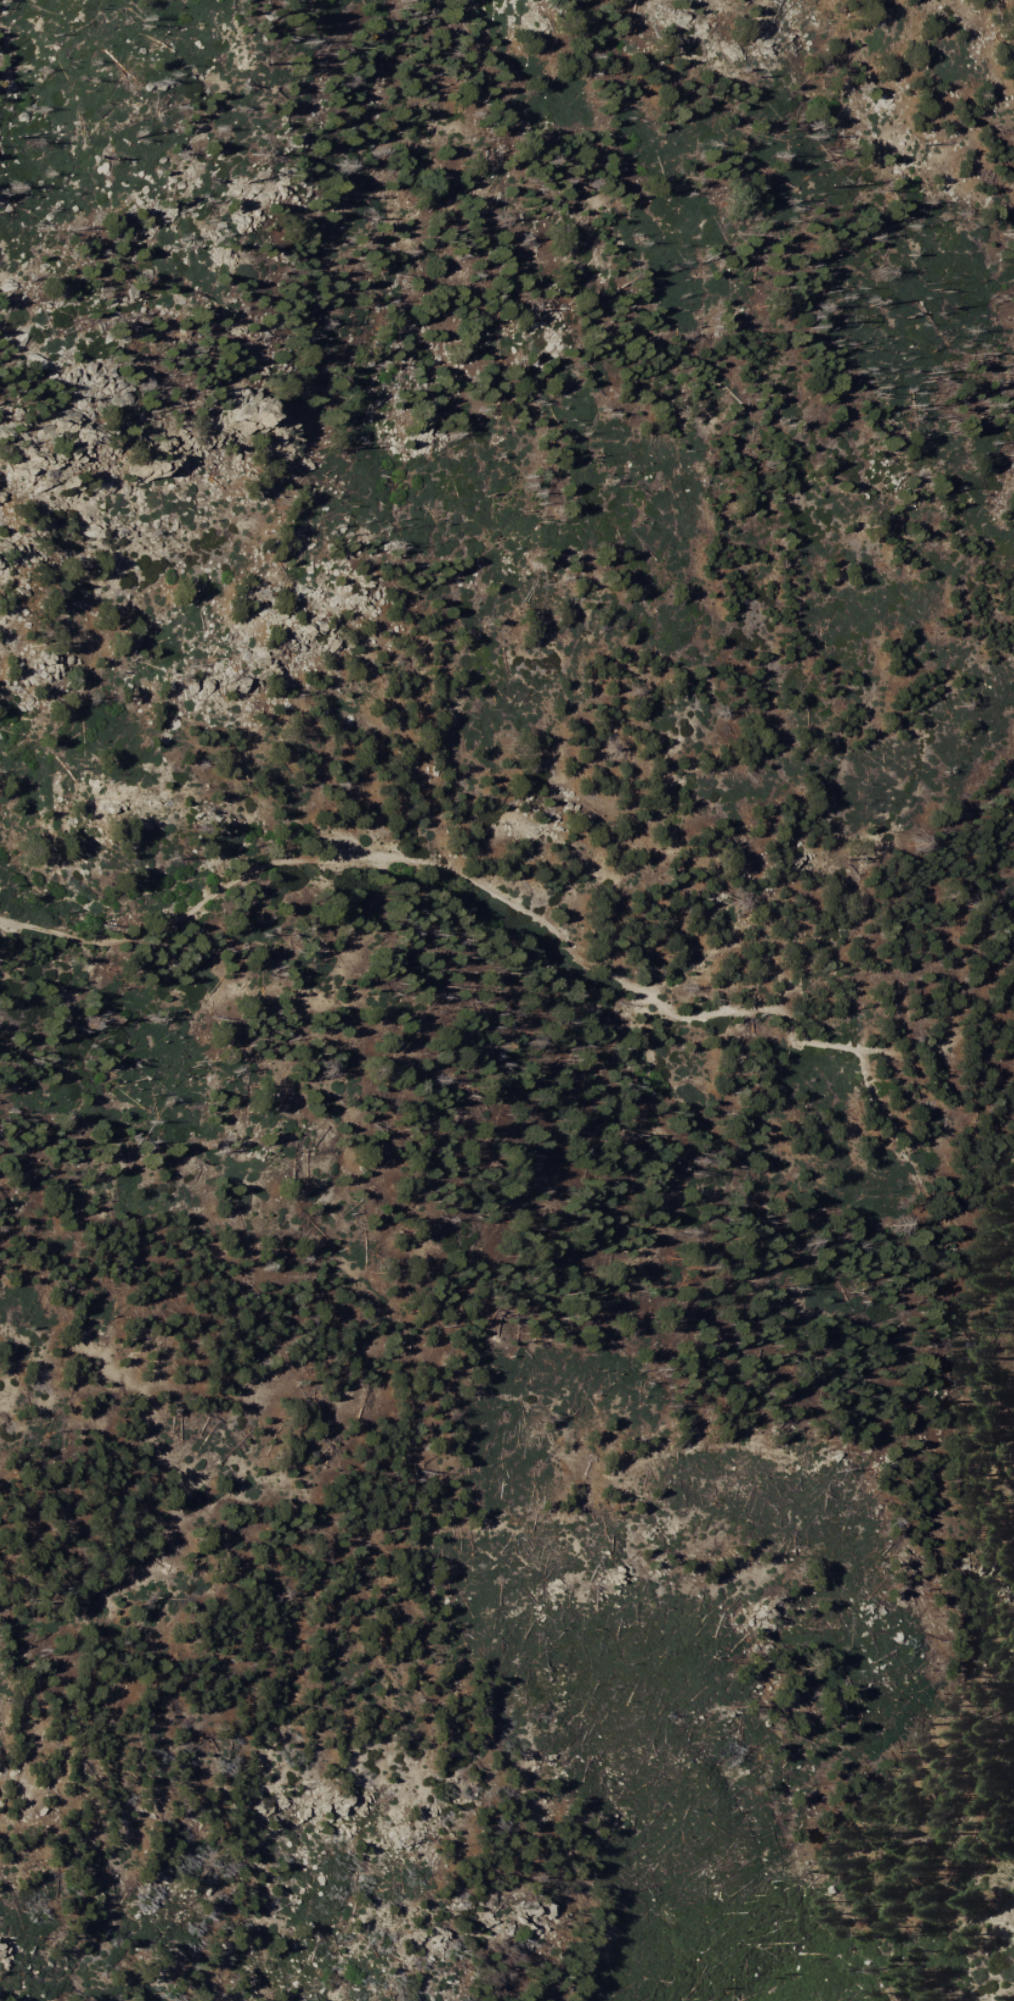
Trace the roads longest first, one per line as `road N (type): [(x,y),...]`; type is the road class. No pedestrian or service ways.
road 1 (track): [(0,919),(129,942),(271,863),(401,858),(438,866),(534,917),(602,982),(647,993)]
road 2 (track): [(647,993),(680,1015),(775,1007),(813,1043),(909,1053),(949,1045),(1013,986)]

